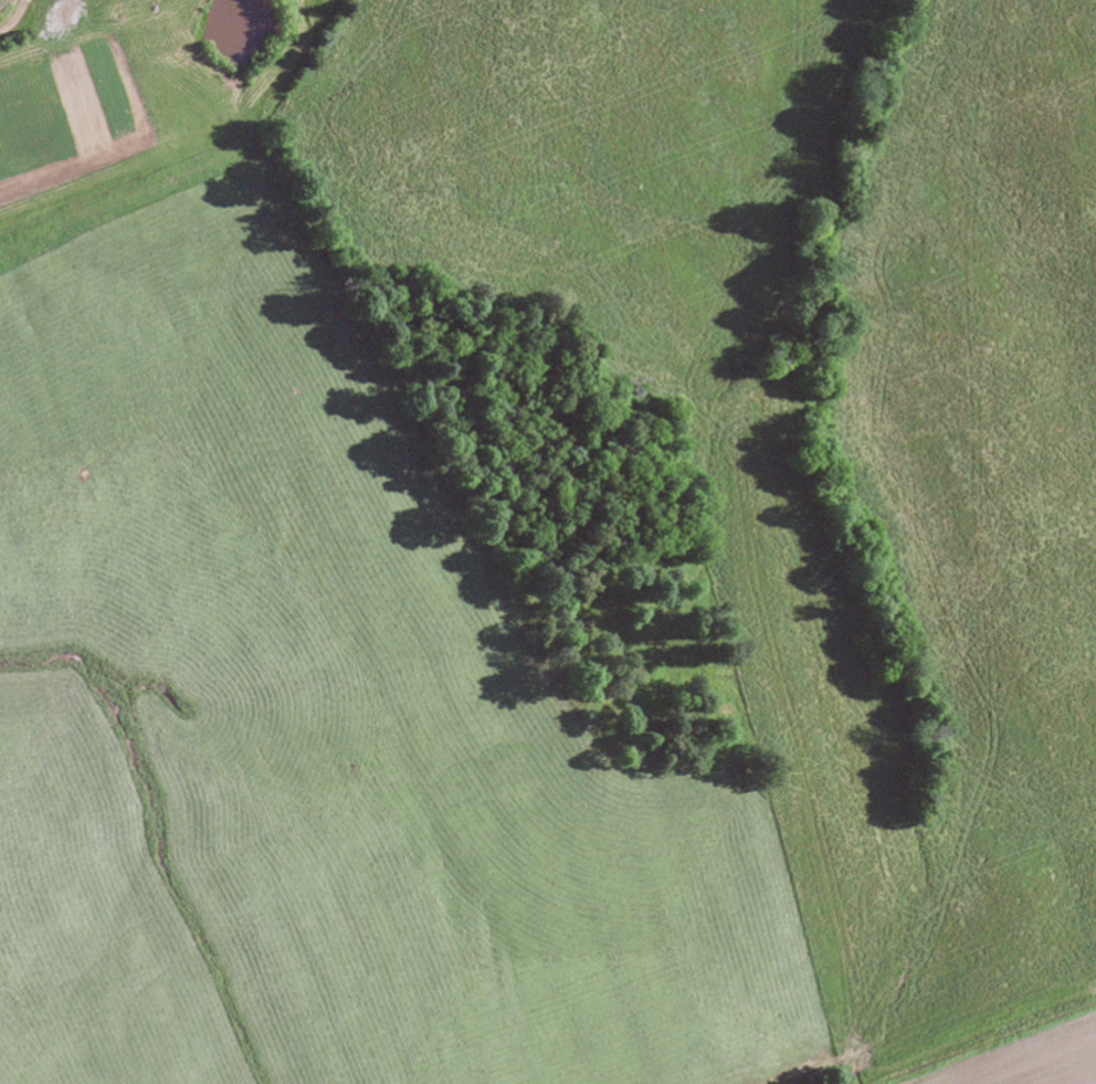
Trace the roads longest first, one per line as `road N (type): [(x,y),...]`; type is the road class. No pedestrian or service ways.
road 1 (residential): [(867,1083),(1095,991)]

